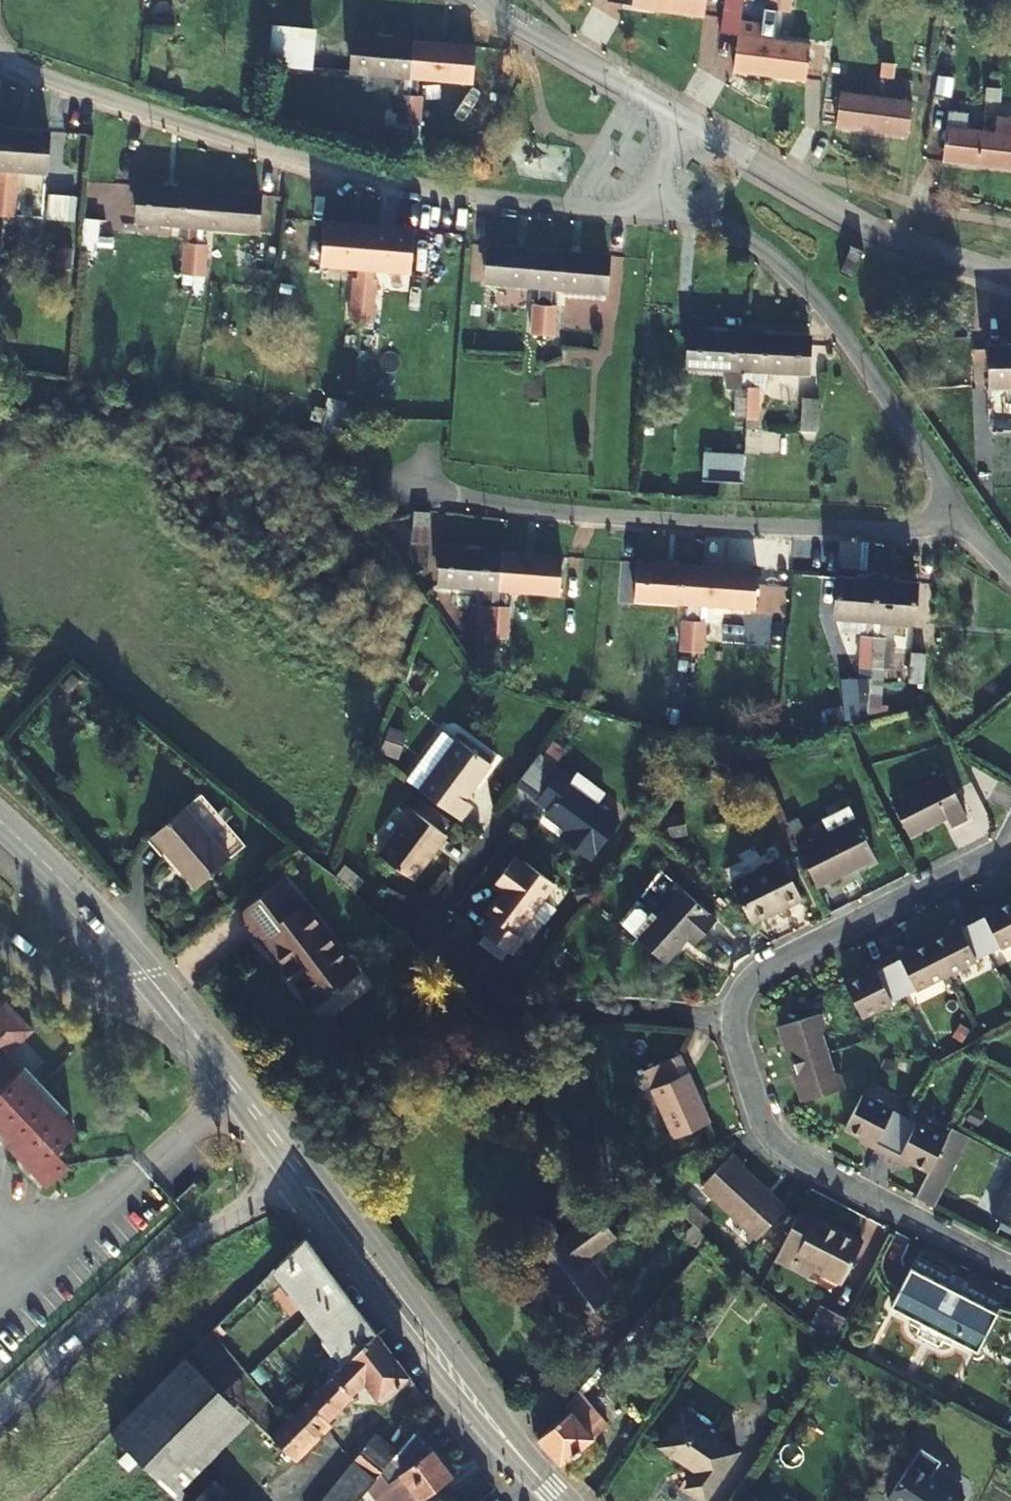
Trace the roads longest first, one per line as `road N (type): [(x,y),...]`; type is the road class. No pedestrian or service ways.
road 1 (tertiary): [(559,1500),(295,1175),(186,1024),(0,824)]
road 2 (residential): [(0,51),(239,149),(449,197),(641,216)]
road 3 (residential): [(641,216),(723,229),(798,278),(1010,578)]
road 4 (residential): [(492,830),(416,928),(489,1009),(727,1018)]
road 5 (residential): [(727,1018),(758,1114),(790,1155),(1010,1265)]
road 6 (residential): [(1010,276),(874,235),(687,129)]
road 7 (residential): [(1010,851),(753,975),(727,1018)]
road 8 (residential): [(687,129),(470,0)]

